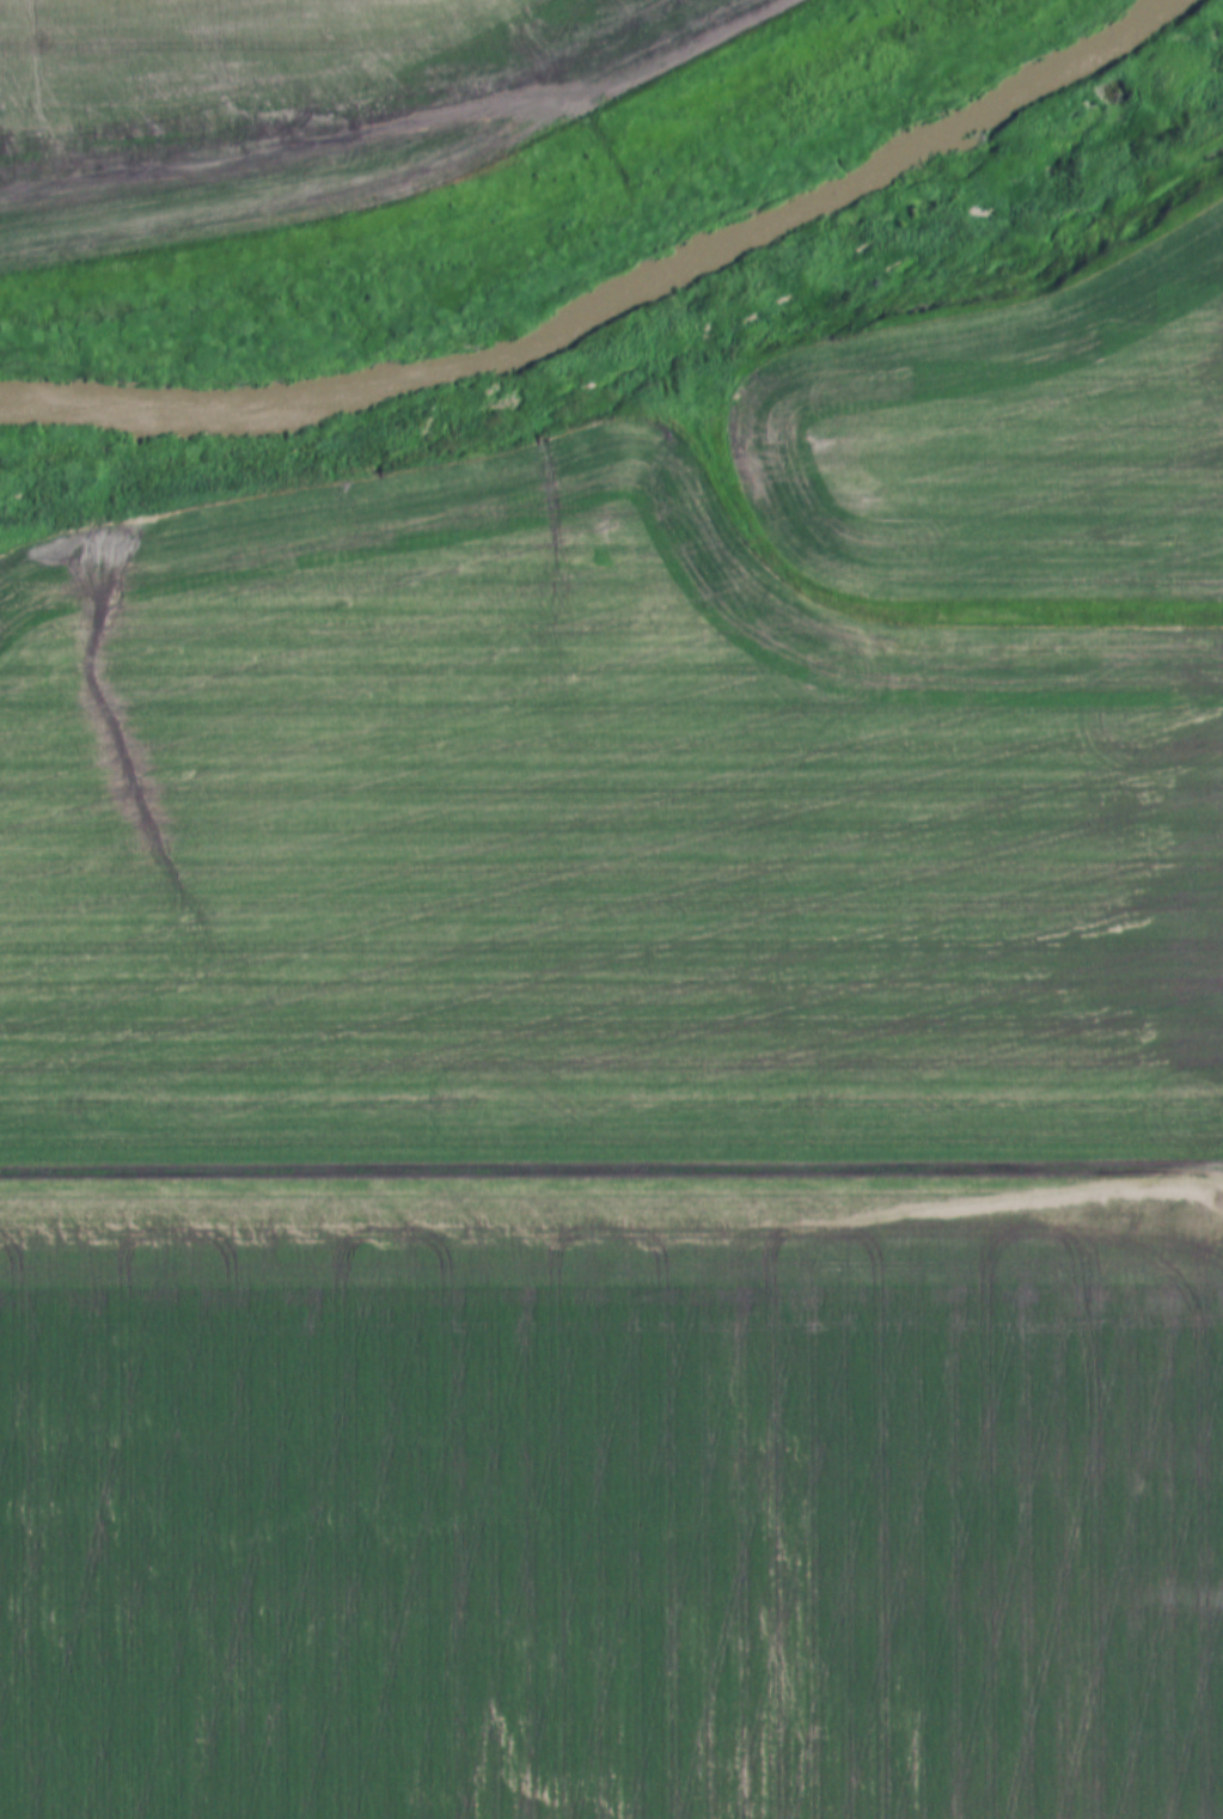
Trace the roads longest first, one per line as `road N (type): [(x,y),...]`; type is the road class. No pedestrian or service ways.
road 1 (track): [(1222,1169),(0,1172)]

